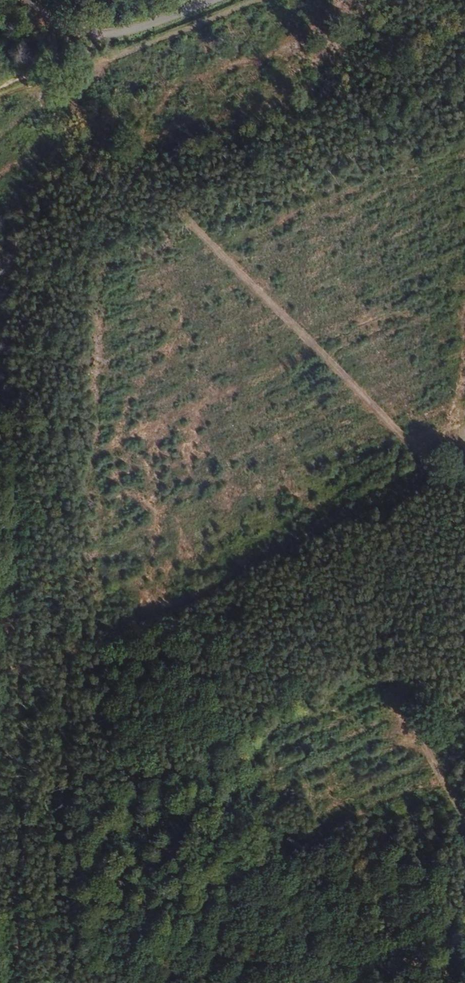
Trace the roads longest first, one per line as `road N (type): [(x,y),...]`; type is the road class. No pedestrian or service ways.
road 1 (unclassified): [(27,0),(65,39),(126,33),(207,0)]

